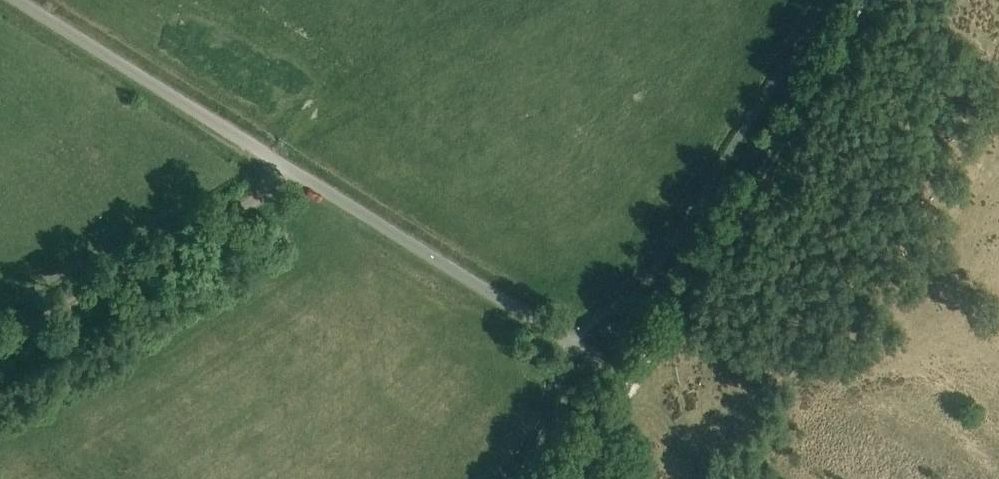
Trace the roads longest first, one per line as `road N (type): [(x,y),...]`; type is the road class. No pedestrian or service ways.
road 1 (unclassified): [(576,346),(20,0)]
road 2 (track): [(635,380),(873,0)]
road 3 (track): [(290,168),(0,338)]
road 4 (track): [(563,478),(635,380),(677,428),(694,478)]

